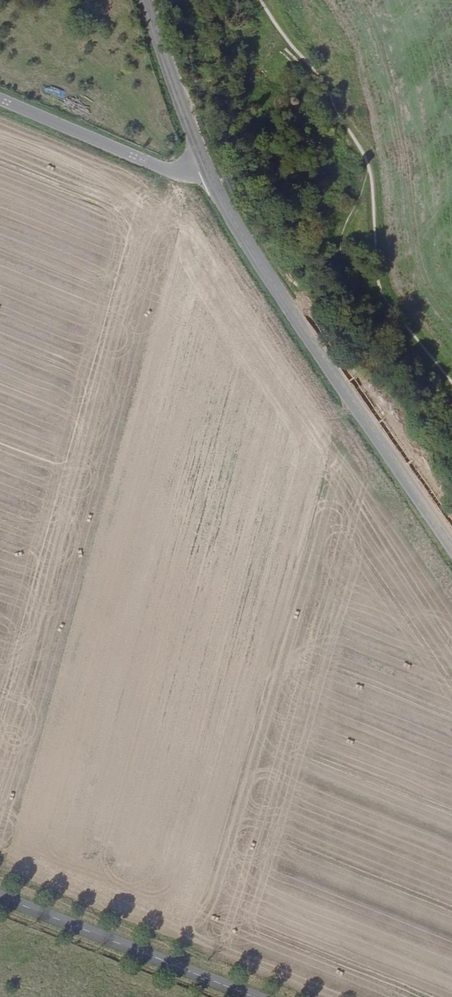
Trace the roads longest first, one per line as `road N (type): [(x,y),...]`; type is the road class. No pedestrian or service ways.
road 1 (secondary): [(200,167),(235,232),(451,552)]
road 2 (secondary): [(247,996),(0,900)]
road 3 (tertiary): [(0,100),(159,167),(200,167)]
road 4 (secondary): [(147,0),(200,167)]

